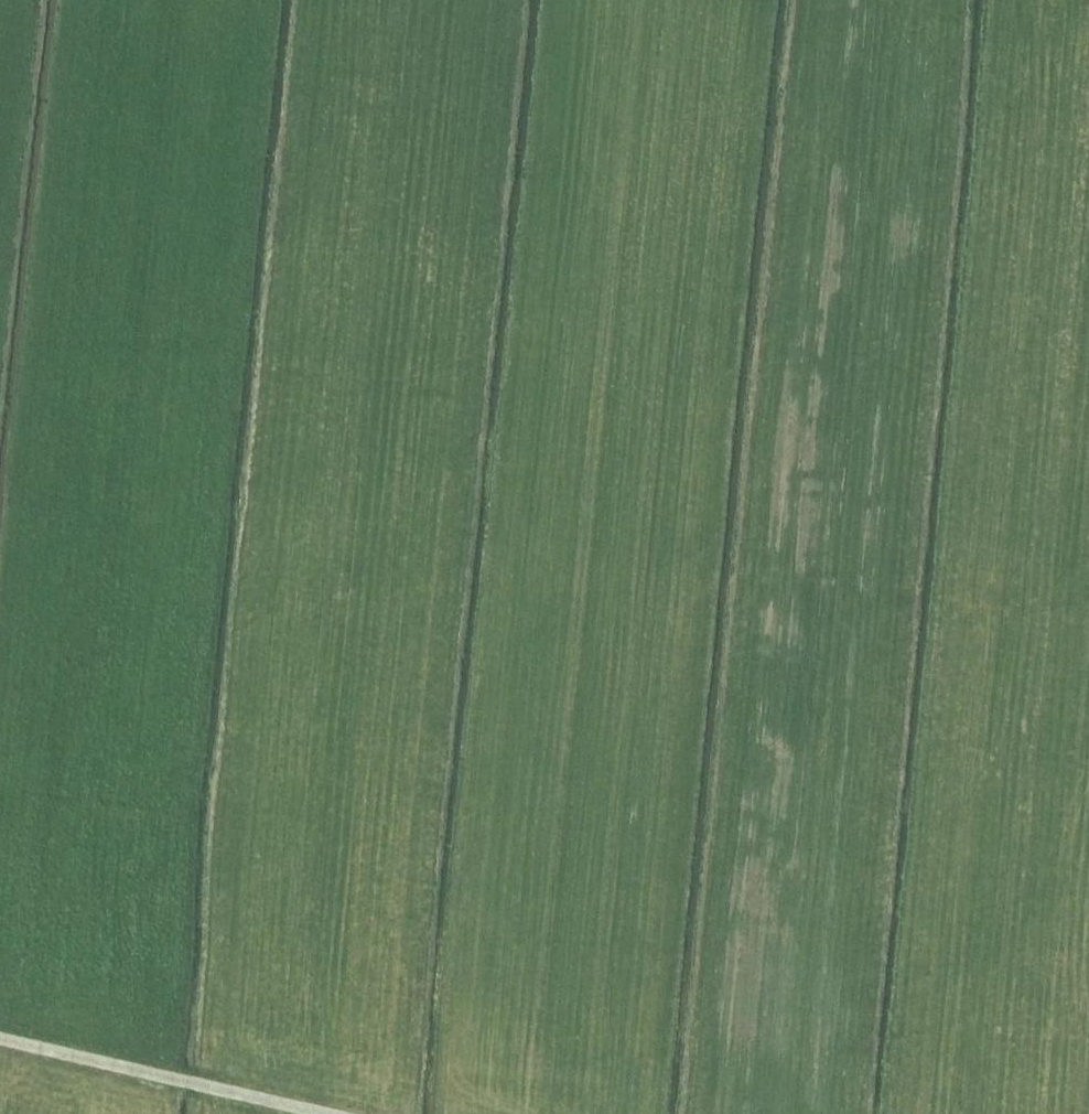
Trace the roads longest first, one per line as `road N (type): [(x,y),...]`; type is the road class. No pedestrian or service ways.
road 1 (track): [(338,1113),(0,1037)]

